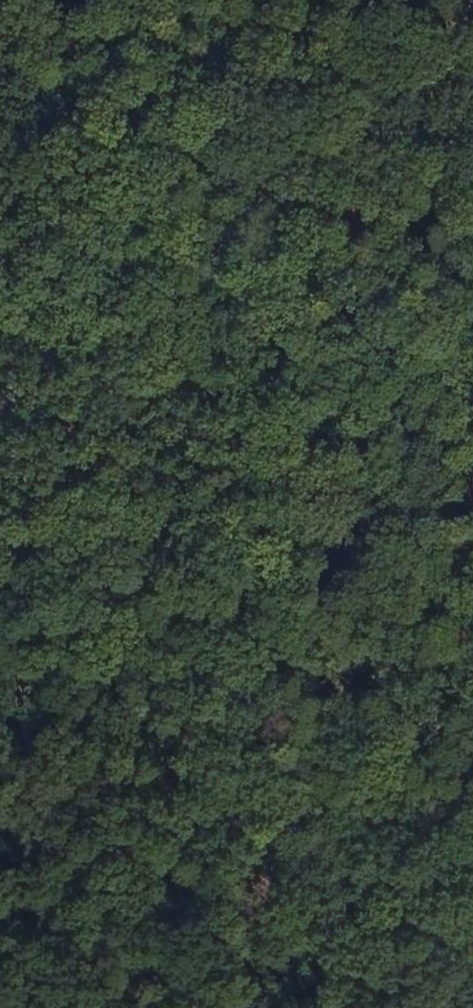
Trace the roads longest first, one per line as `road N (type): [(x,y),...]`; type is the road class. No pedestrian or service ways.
road 1 (track): [(266,0),(233,1007)]

